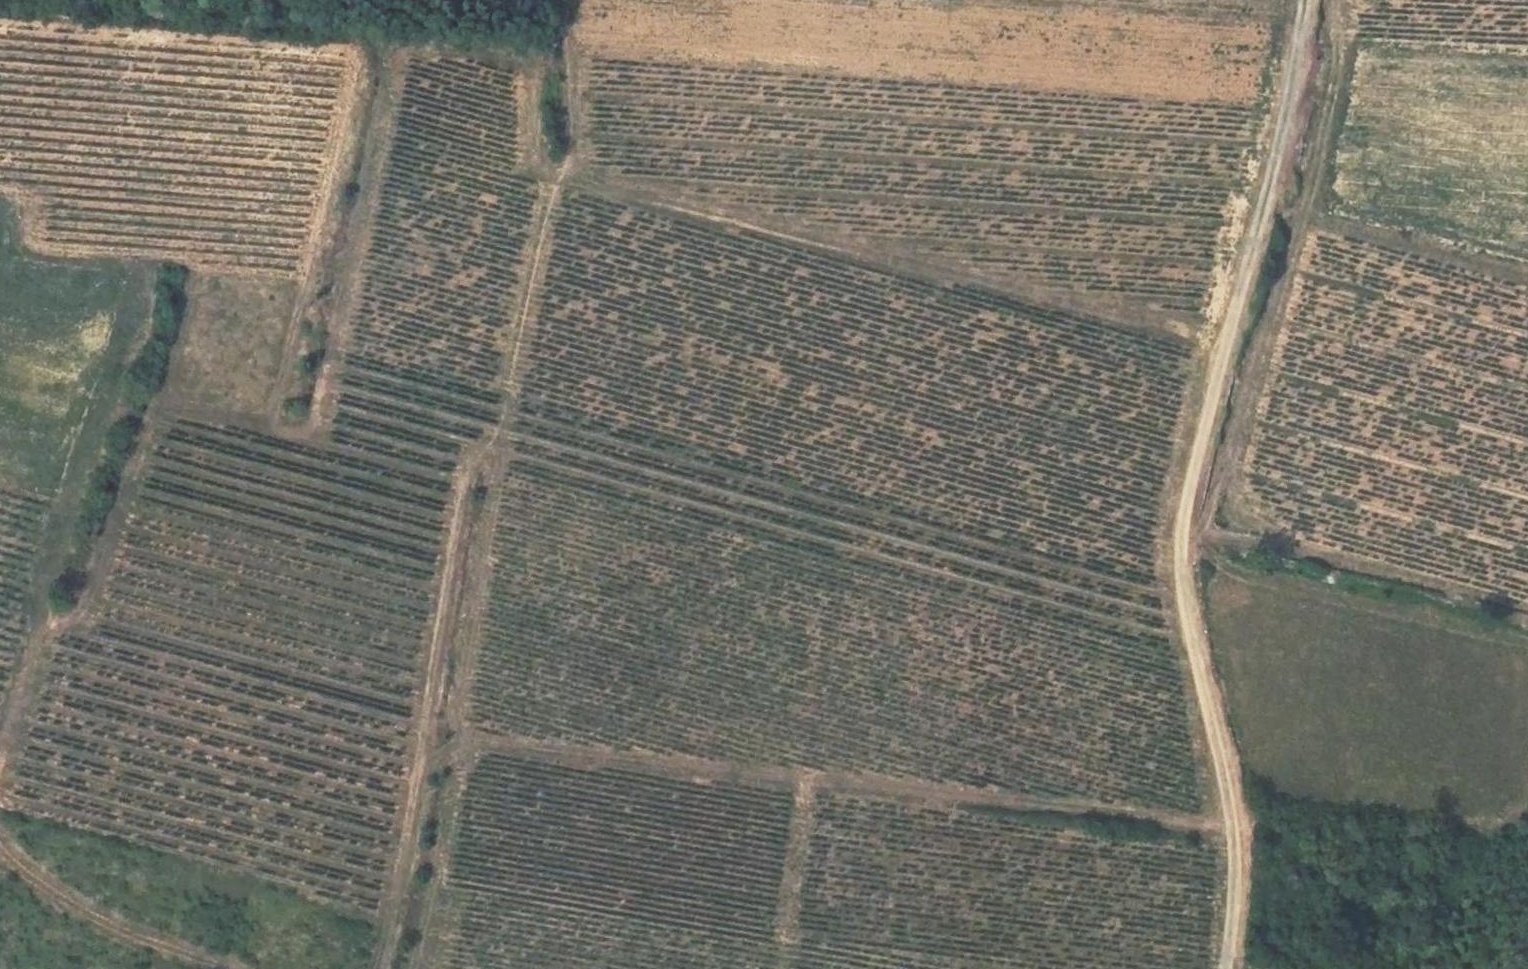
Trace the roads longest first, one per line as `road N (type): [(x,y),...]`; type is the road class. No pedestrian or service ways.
road 1 (track): [(1307,0),(1182,518),(1183,586),(1232,800),(1239,864),(1229,968)]
road 2 (track): [(456,742),(428,756),(374,968)]

